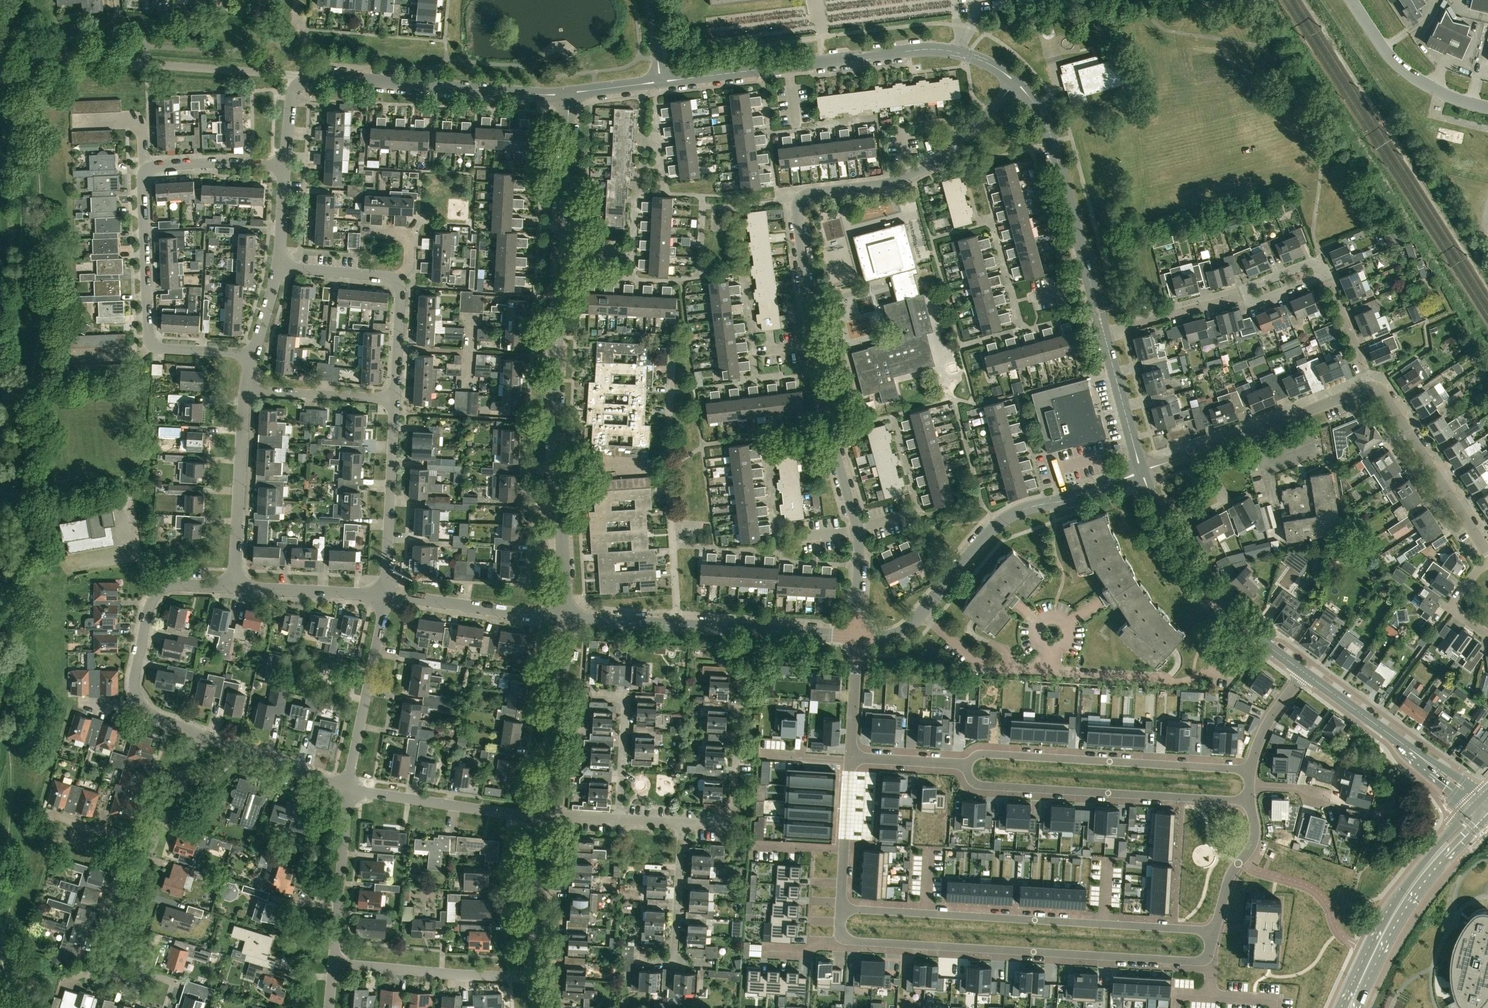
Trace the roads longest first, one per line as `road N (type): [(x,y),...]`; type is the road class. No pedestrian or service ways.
road 1 (residential): [(854,634),(857,529),(820,391),(798,201),(933,163),(1016,81)]
road 2 (residential): [(567,619),(555,381),(570,92)]
road 3 (residential): [(253,356),(152,344),(142,177),(156,165),(285,166)]
road 4 (residential): [(1215,931),(841,907)]
road 5 (tertiary): [(660,81),(932,48),(970,56),(1016,81)]
road 6 (residential): [(839,940),(1203,961)]
road 7 (unclassified): [(299,82),(285,73),(0,56)]
road 8 (residential): [(966,765),(981,786),(1250,800)]
road 9 (residential): [(1250,769),(985,753),(966,765)]
road 10 (unclassified): [(854,634),(567,619)]
road 11 (track): [(30,512),(0,795)]
road 12 (unclassified): [(570,92),(313,76),(299,82)]
road 13 (unclassified): [(1142,471),(1007,518),(921,614)]
road 14 (tertiary): [(1104,332),(1048,130),(1016,81)]
road 15 (tertiary): [(1305,670),(1207,587),(1163,521),(1142,471)]
road 16 (primary): [(1350,1007),(1407,892),(1487,802)]
road 17 (residential): [(1373,387),(1142,471)]
road 18 (tertiary): [(1487,802),(1305,670)]
road 19 (residential): [(762,674),(741,673),(731,823),(683,823)]
road 20 (residential): [(536,977),(333,963)]
road 21 (residential): [(1487,554),(1373,387)]
road 22 (residential): [(235,588),(246,391)]
road 23 (residential): [(385,596),(396,399)]
road 24 (residential): [(542,814),(567,619)]
road 25 (residential): [(541,818),(349,787)]
road 26 (residential): [(349,787),(385,596)]
road 27 (residential): [(1231,669),(1173,681),(1049,671)]
road 28 (residential): [(567,619),(385,596)]
road 29 (unclassified): [(1487,107),(1446,95),(1398,65),(1352,0)]
road 30 (residential): [(333,963),(349,787)]
road 31 (residential): [(536,977),(541,818)]
road 32 (residential): [(201,733),(349,787)]
road 33 (residential): [(618,819),(626,696),(594,694)]
road 34 (residential): [(852,757),(841,907)]
road 35 (residential): [(396,399),(246,391)]
road 36 (residential): [(385,596),(235,588)]
road 37 (residential): [(1247,295),(1104,332)]
road 38 (residential): [(1049,671),(981,664),(921,614)]
road 39 (tertiary): [(1142,471),(1104,332)]
road 40 (residential): [(1250,800),(1254,841),(1231,873),(1215,931)]
road 41 (residential): [(674,960),(683,823)]
road 42 (residential): [(854,634),(852,757)]
road 43 (residential): [(1373,387),(1328,273)]
road 44 (residential): [(152,845),(201,733)]
road 45 (residential): [(397,281),(278,265)]

